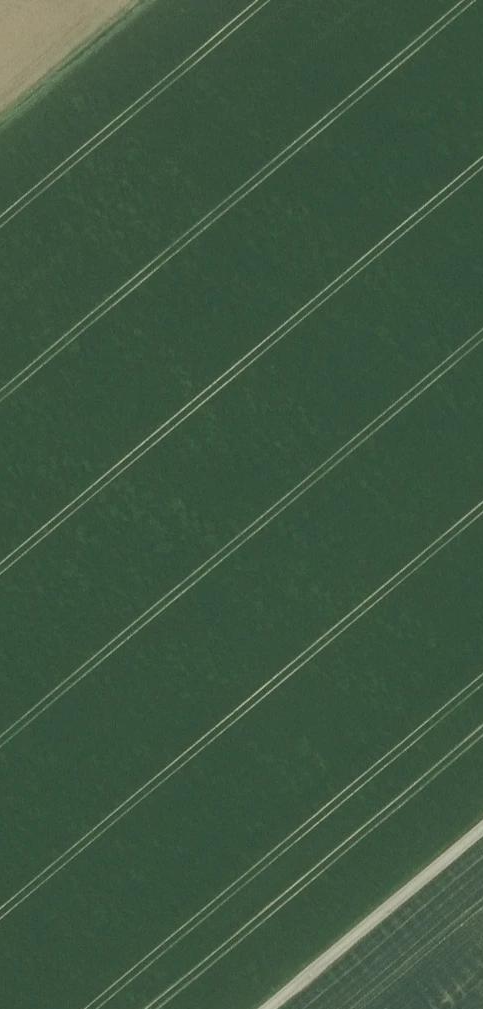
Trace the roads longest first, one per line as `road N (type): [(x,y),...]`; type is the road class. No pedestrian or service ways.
road 1 (track): [(270,1008),(482,830)]
road 2 (track): [(148,0),(0,126)]

